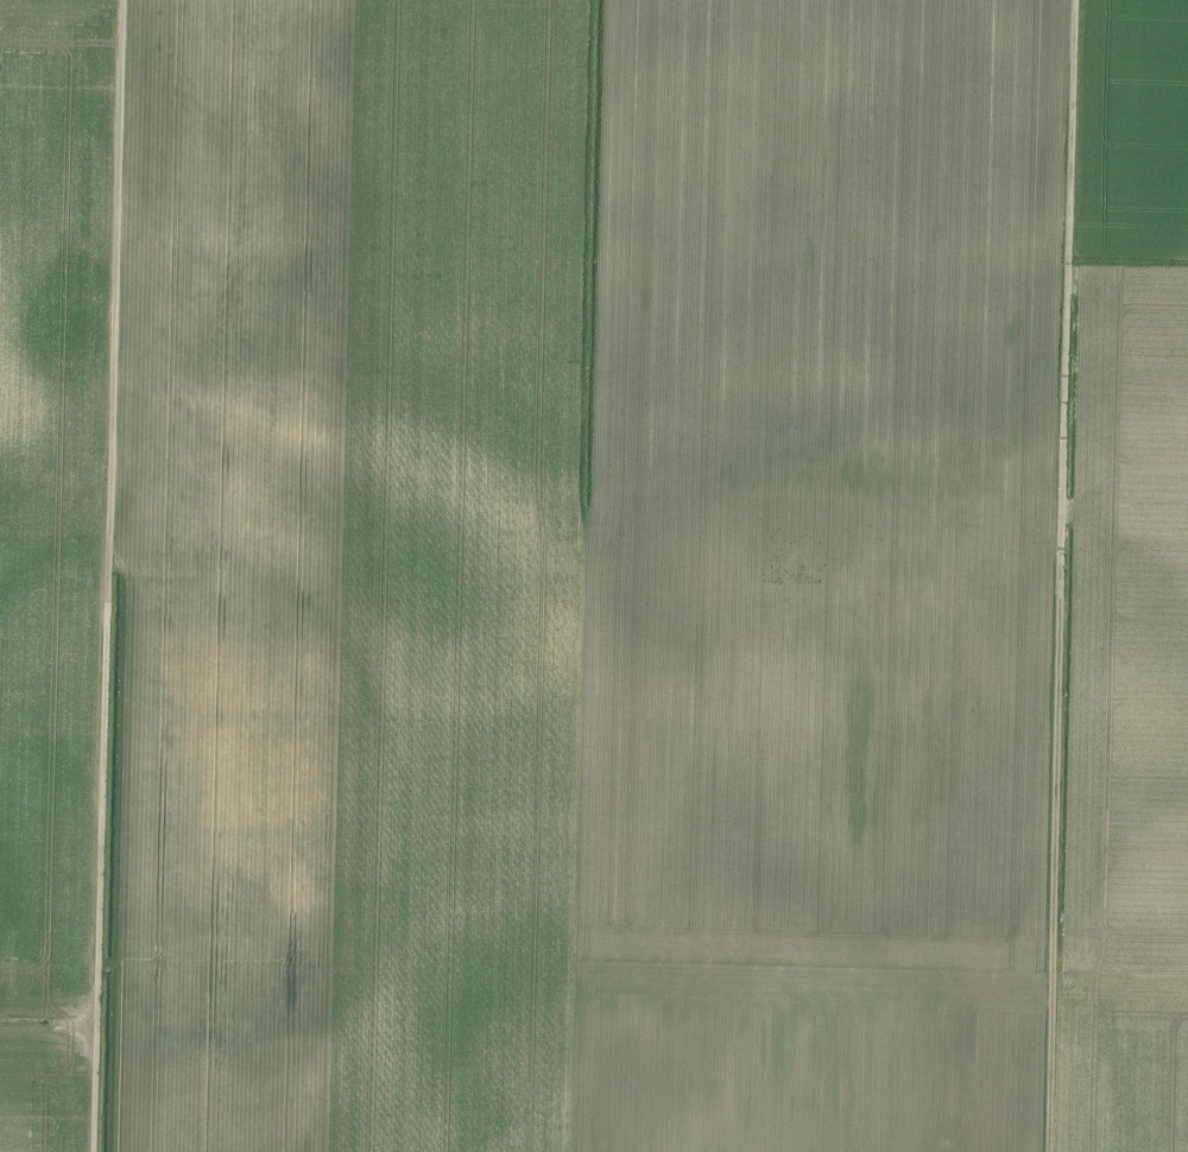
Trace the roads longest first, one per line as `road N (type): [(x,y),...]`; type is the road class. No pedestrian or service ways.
road 1 (track): [(1077,0),(1049,1151)]
road 2 (track): [(121,0),(94,1151)]

